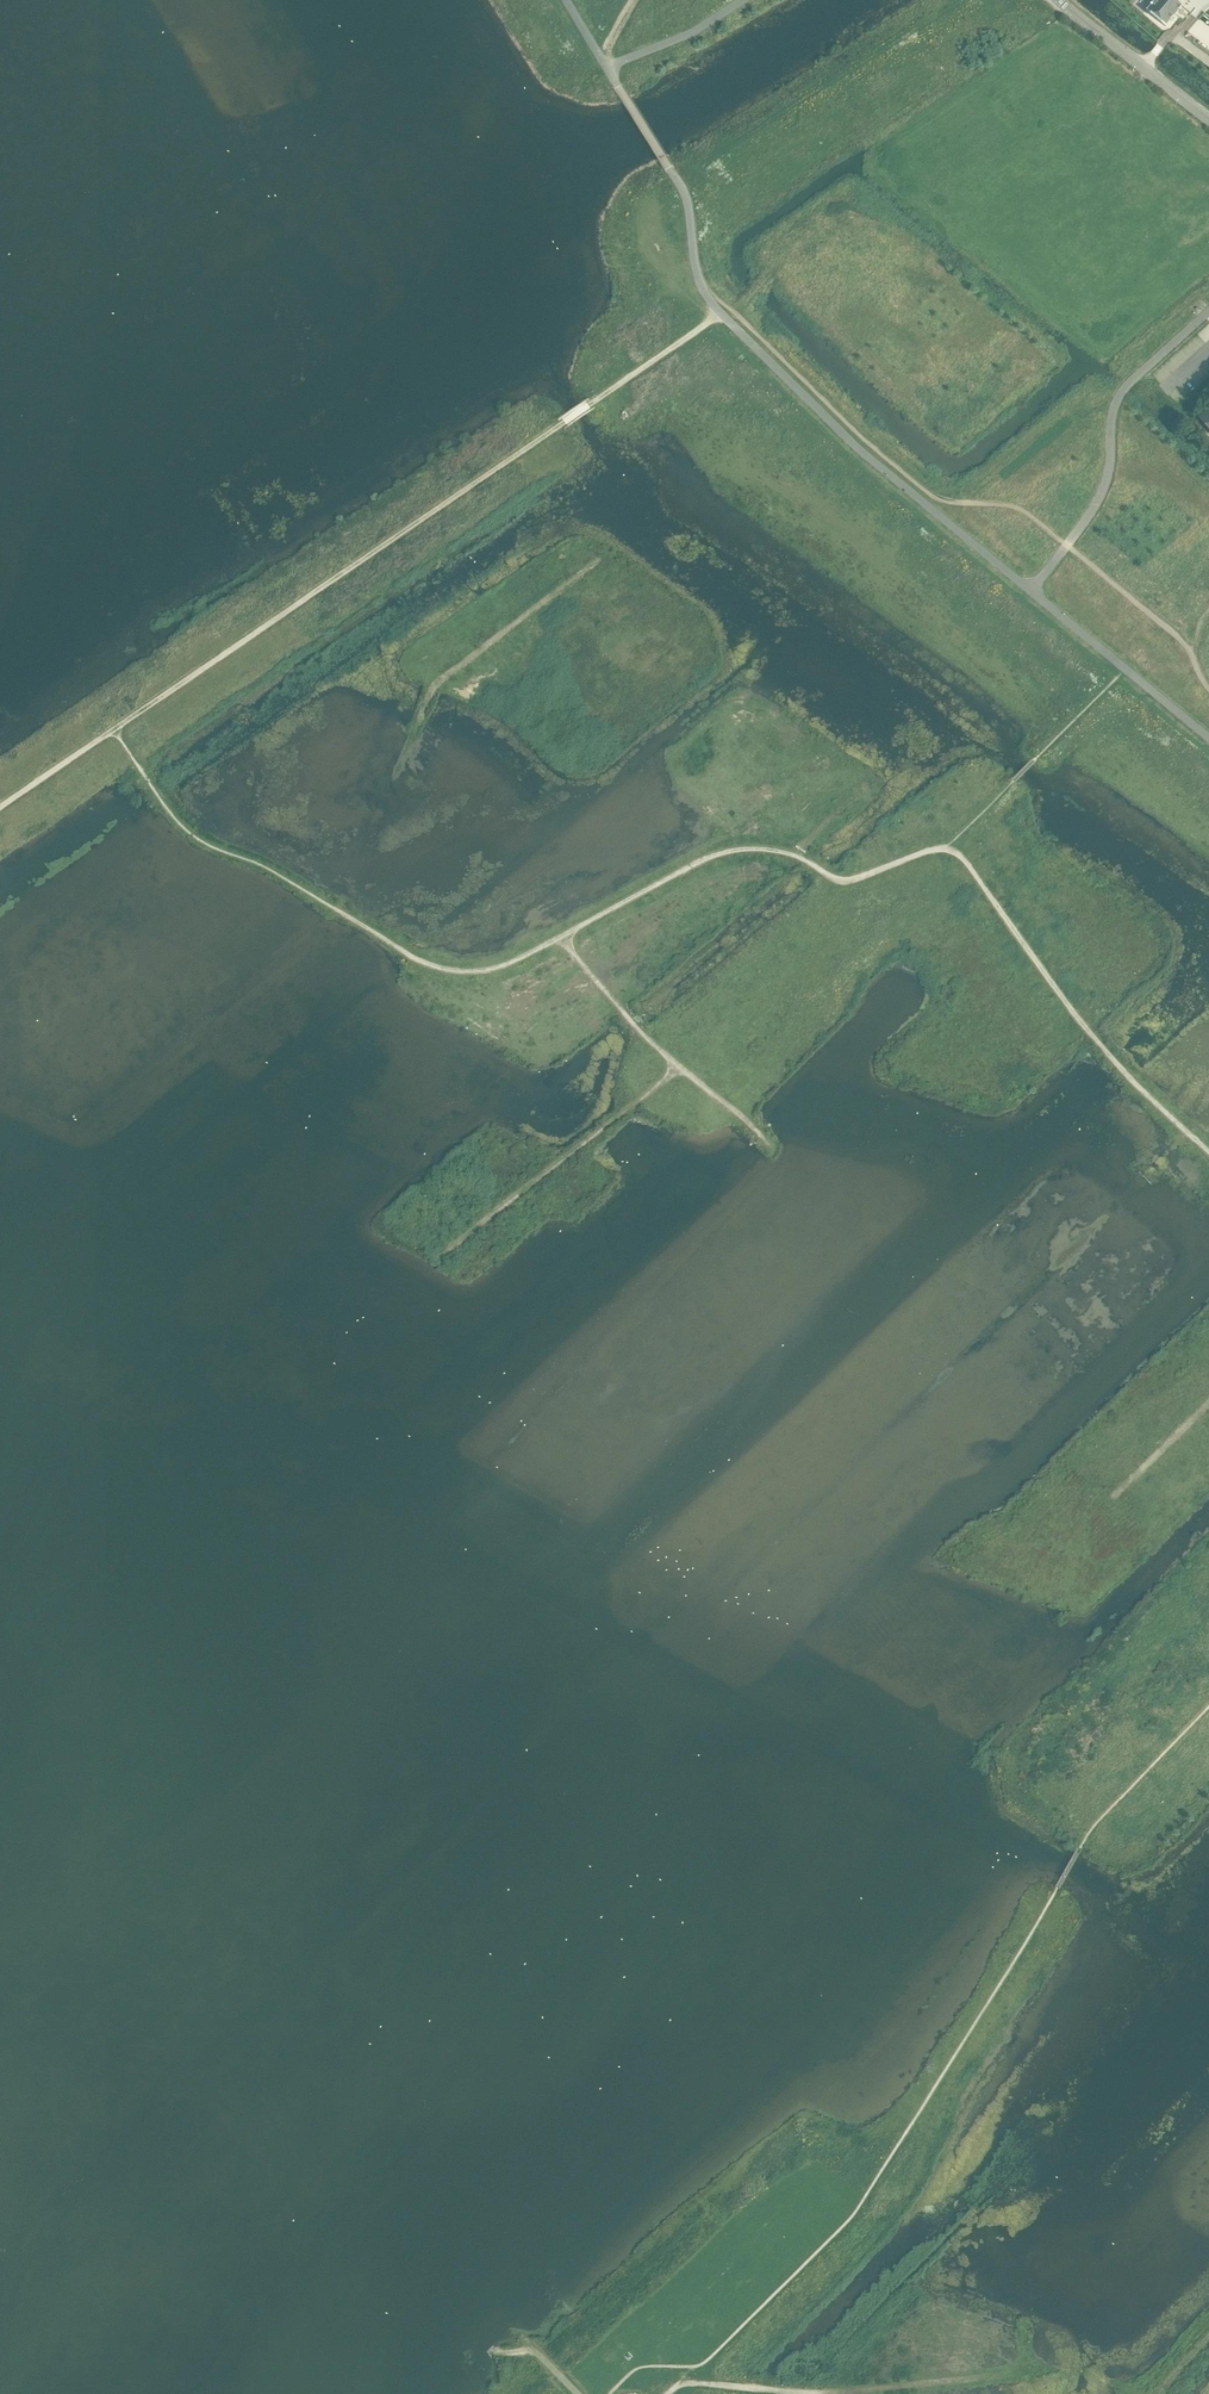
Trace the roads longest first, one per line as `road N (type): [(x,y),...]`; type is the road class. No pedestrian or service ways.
road 1 (tertiary): [(1208,120),(1058,0)]

